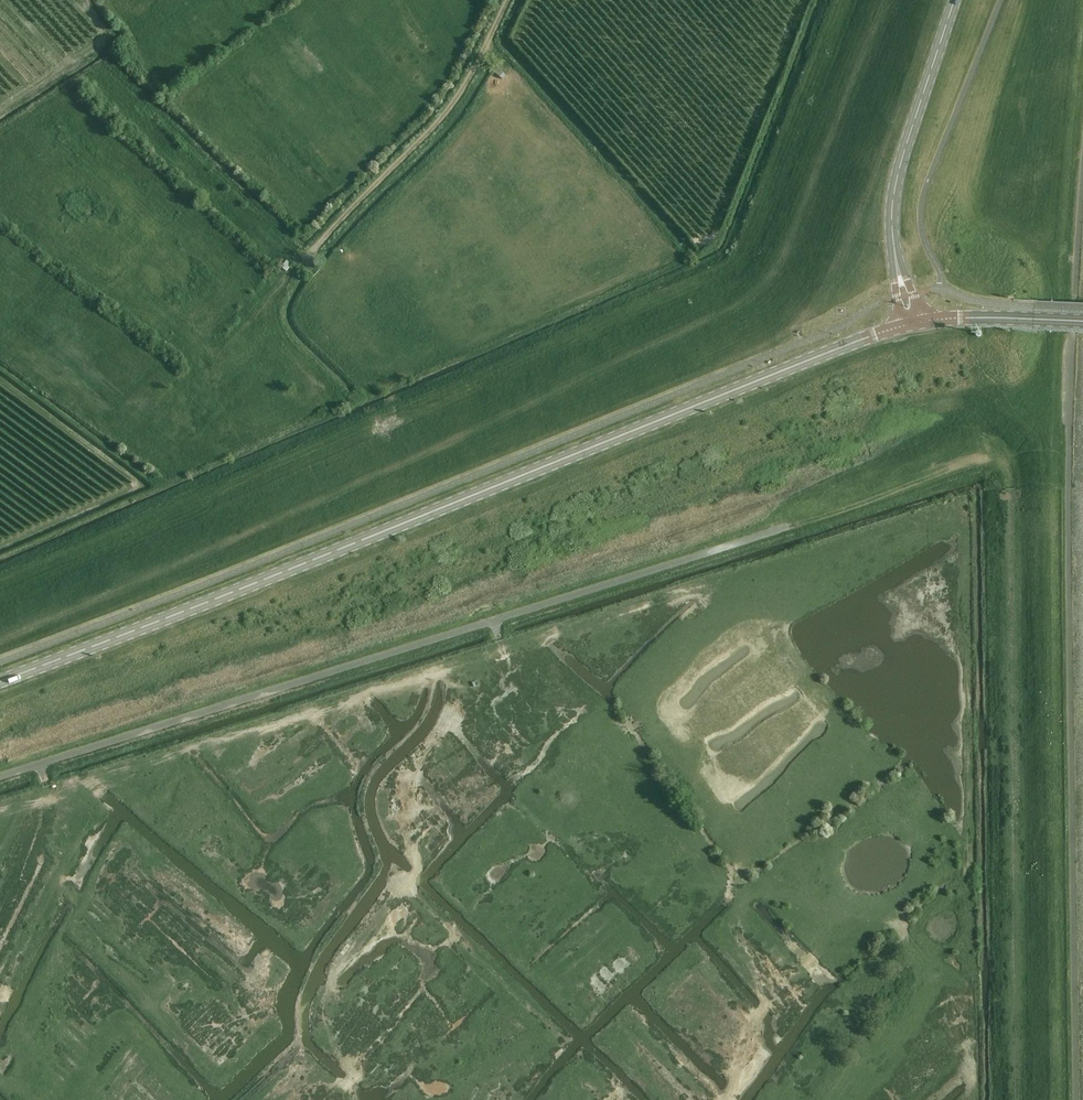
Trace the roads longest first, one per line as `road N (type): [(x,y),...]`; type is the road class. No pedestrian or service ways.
road 1 (secondary): [(0,683),(912,324)]
road 2 (unclassified): [(0,778),(792,526)]
road 3 (track): [(1009,454),(1022,1099)]
road 4 (secondary): [(955,0),(892,204),(912,324)]
road 5 (track): [(319,243),(444,114),(509,0)]
road 6 (secondary): [(1082,321),(912,324)]

